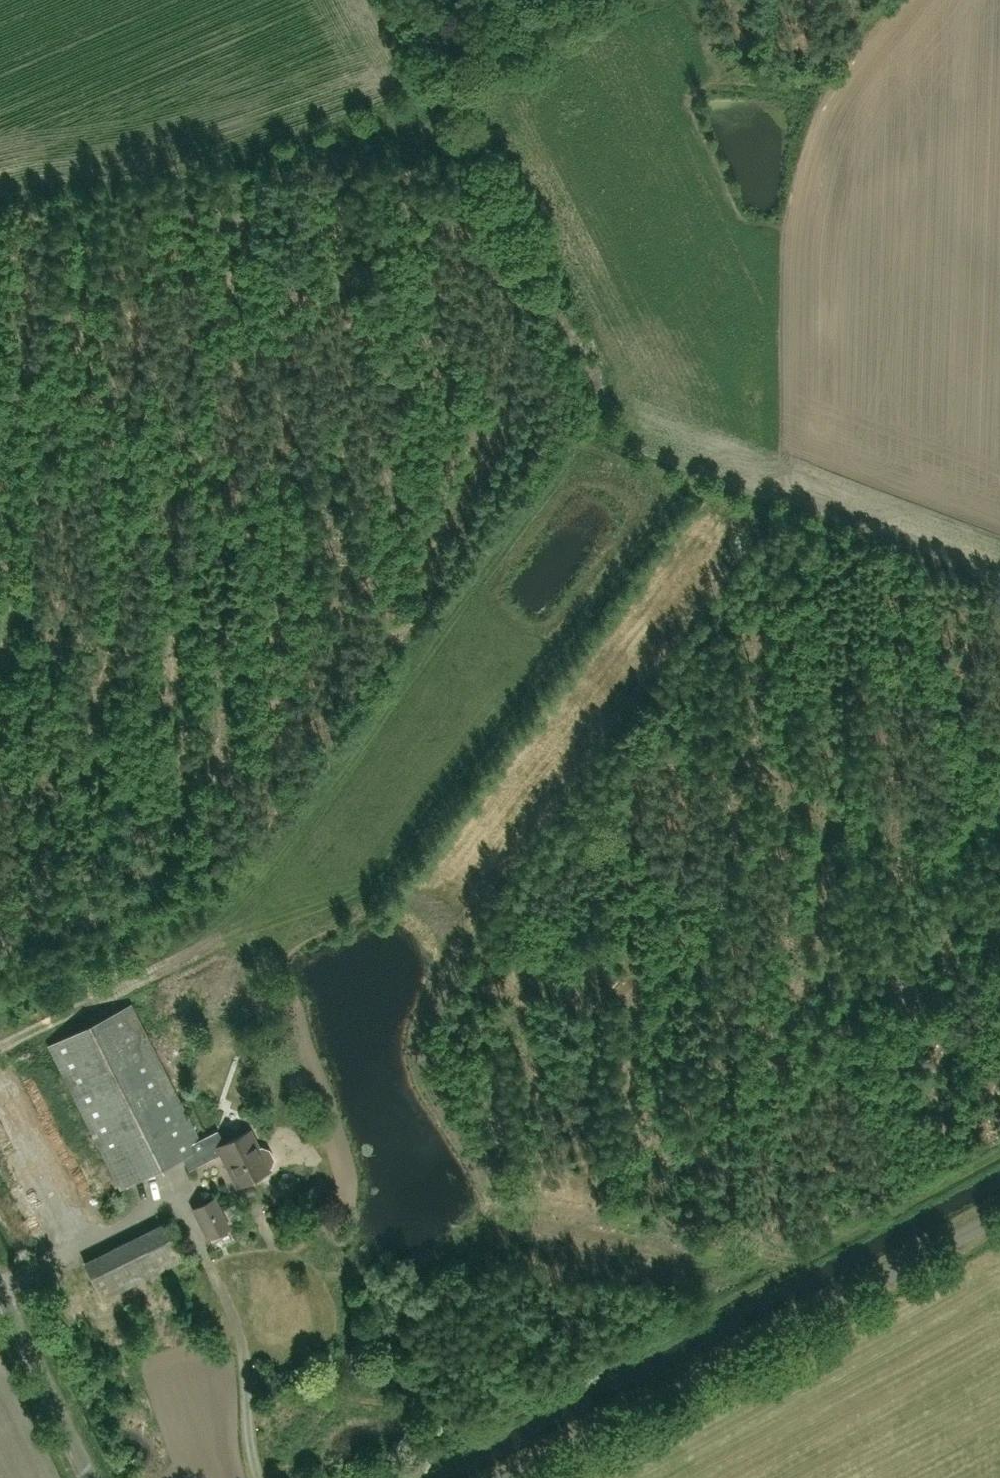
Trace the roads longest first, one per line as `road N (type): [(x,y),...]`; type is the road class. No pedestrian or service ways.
road 1 (unclassified): [(510,1477),(999,1213)]
road 2 (unclassified): [(90,1477),(0,1290)]

